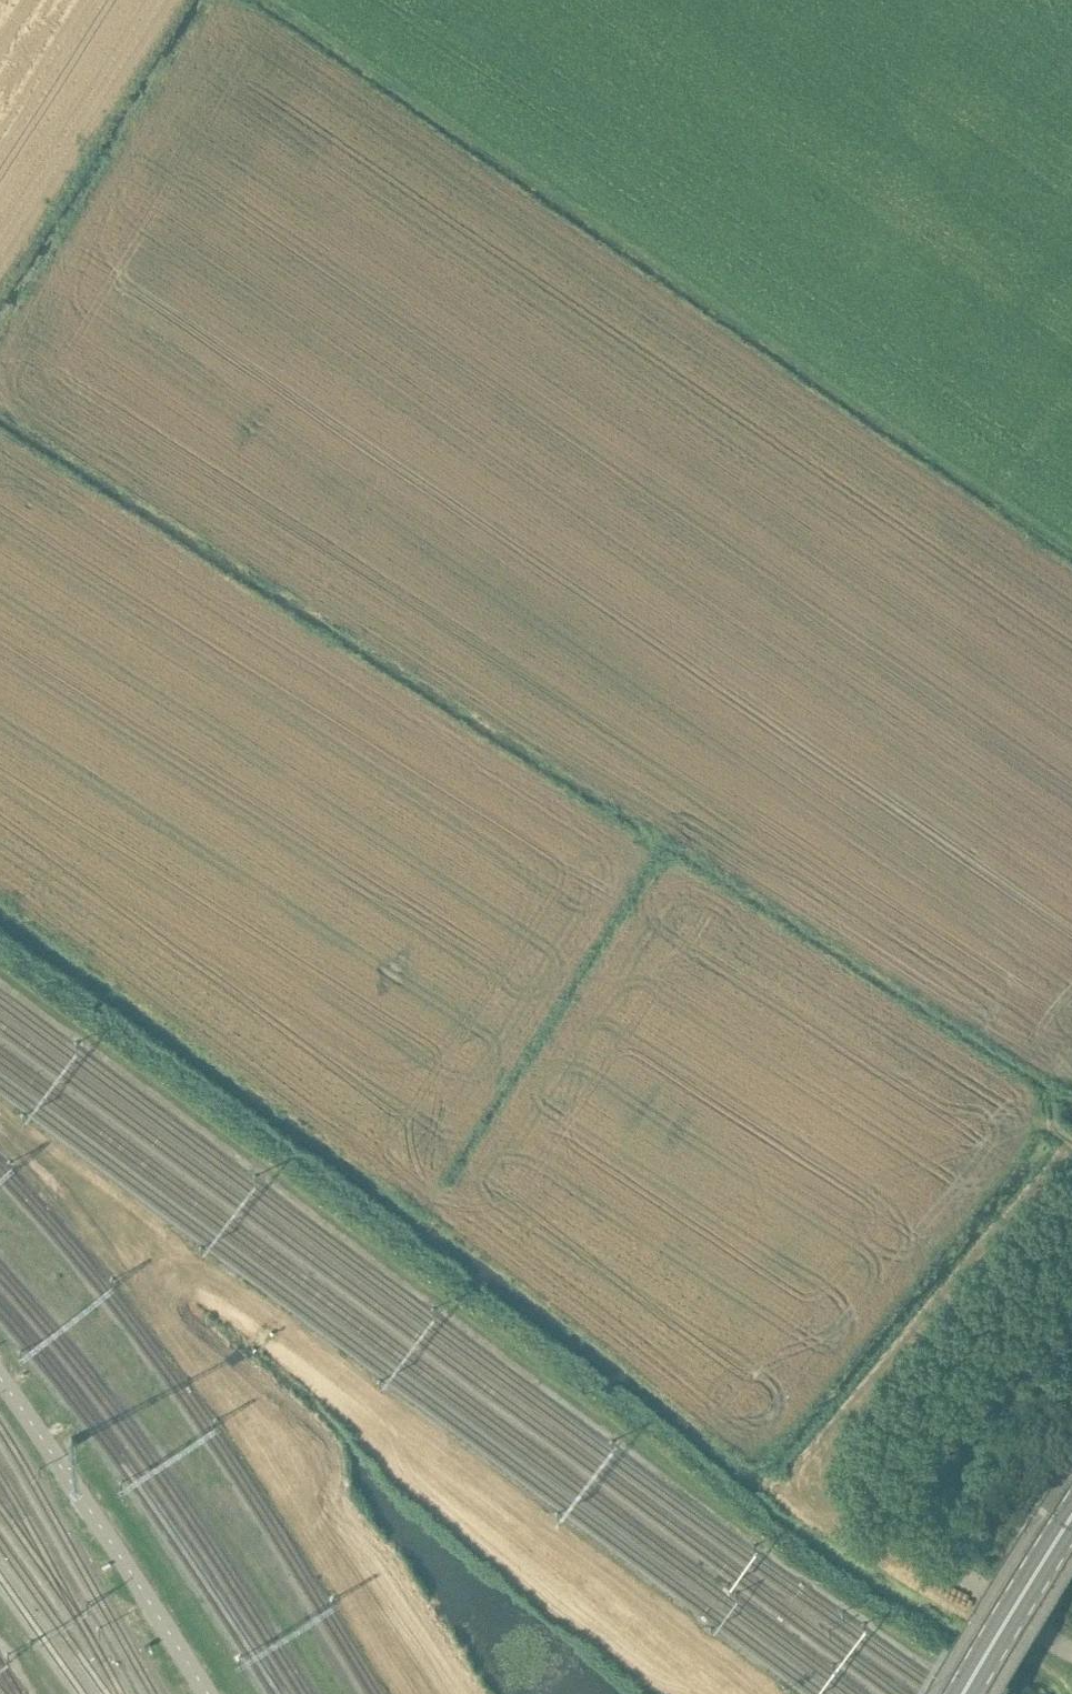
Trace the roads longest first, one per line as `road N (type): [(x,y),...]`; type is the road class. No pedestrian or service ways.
road 1 (unclassified): [(1071,1645),(888,1525),(871,1497),(869,1451),(881,1425),(1071,1199)]
road 2 (secondary): [(960,1693),(1071,1515)]

